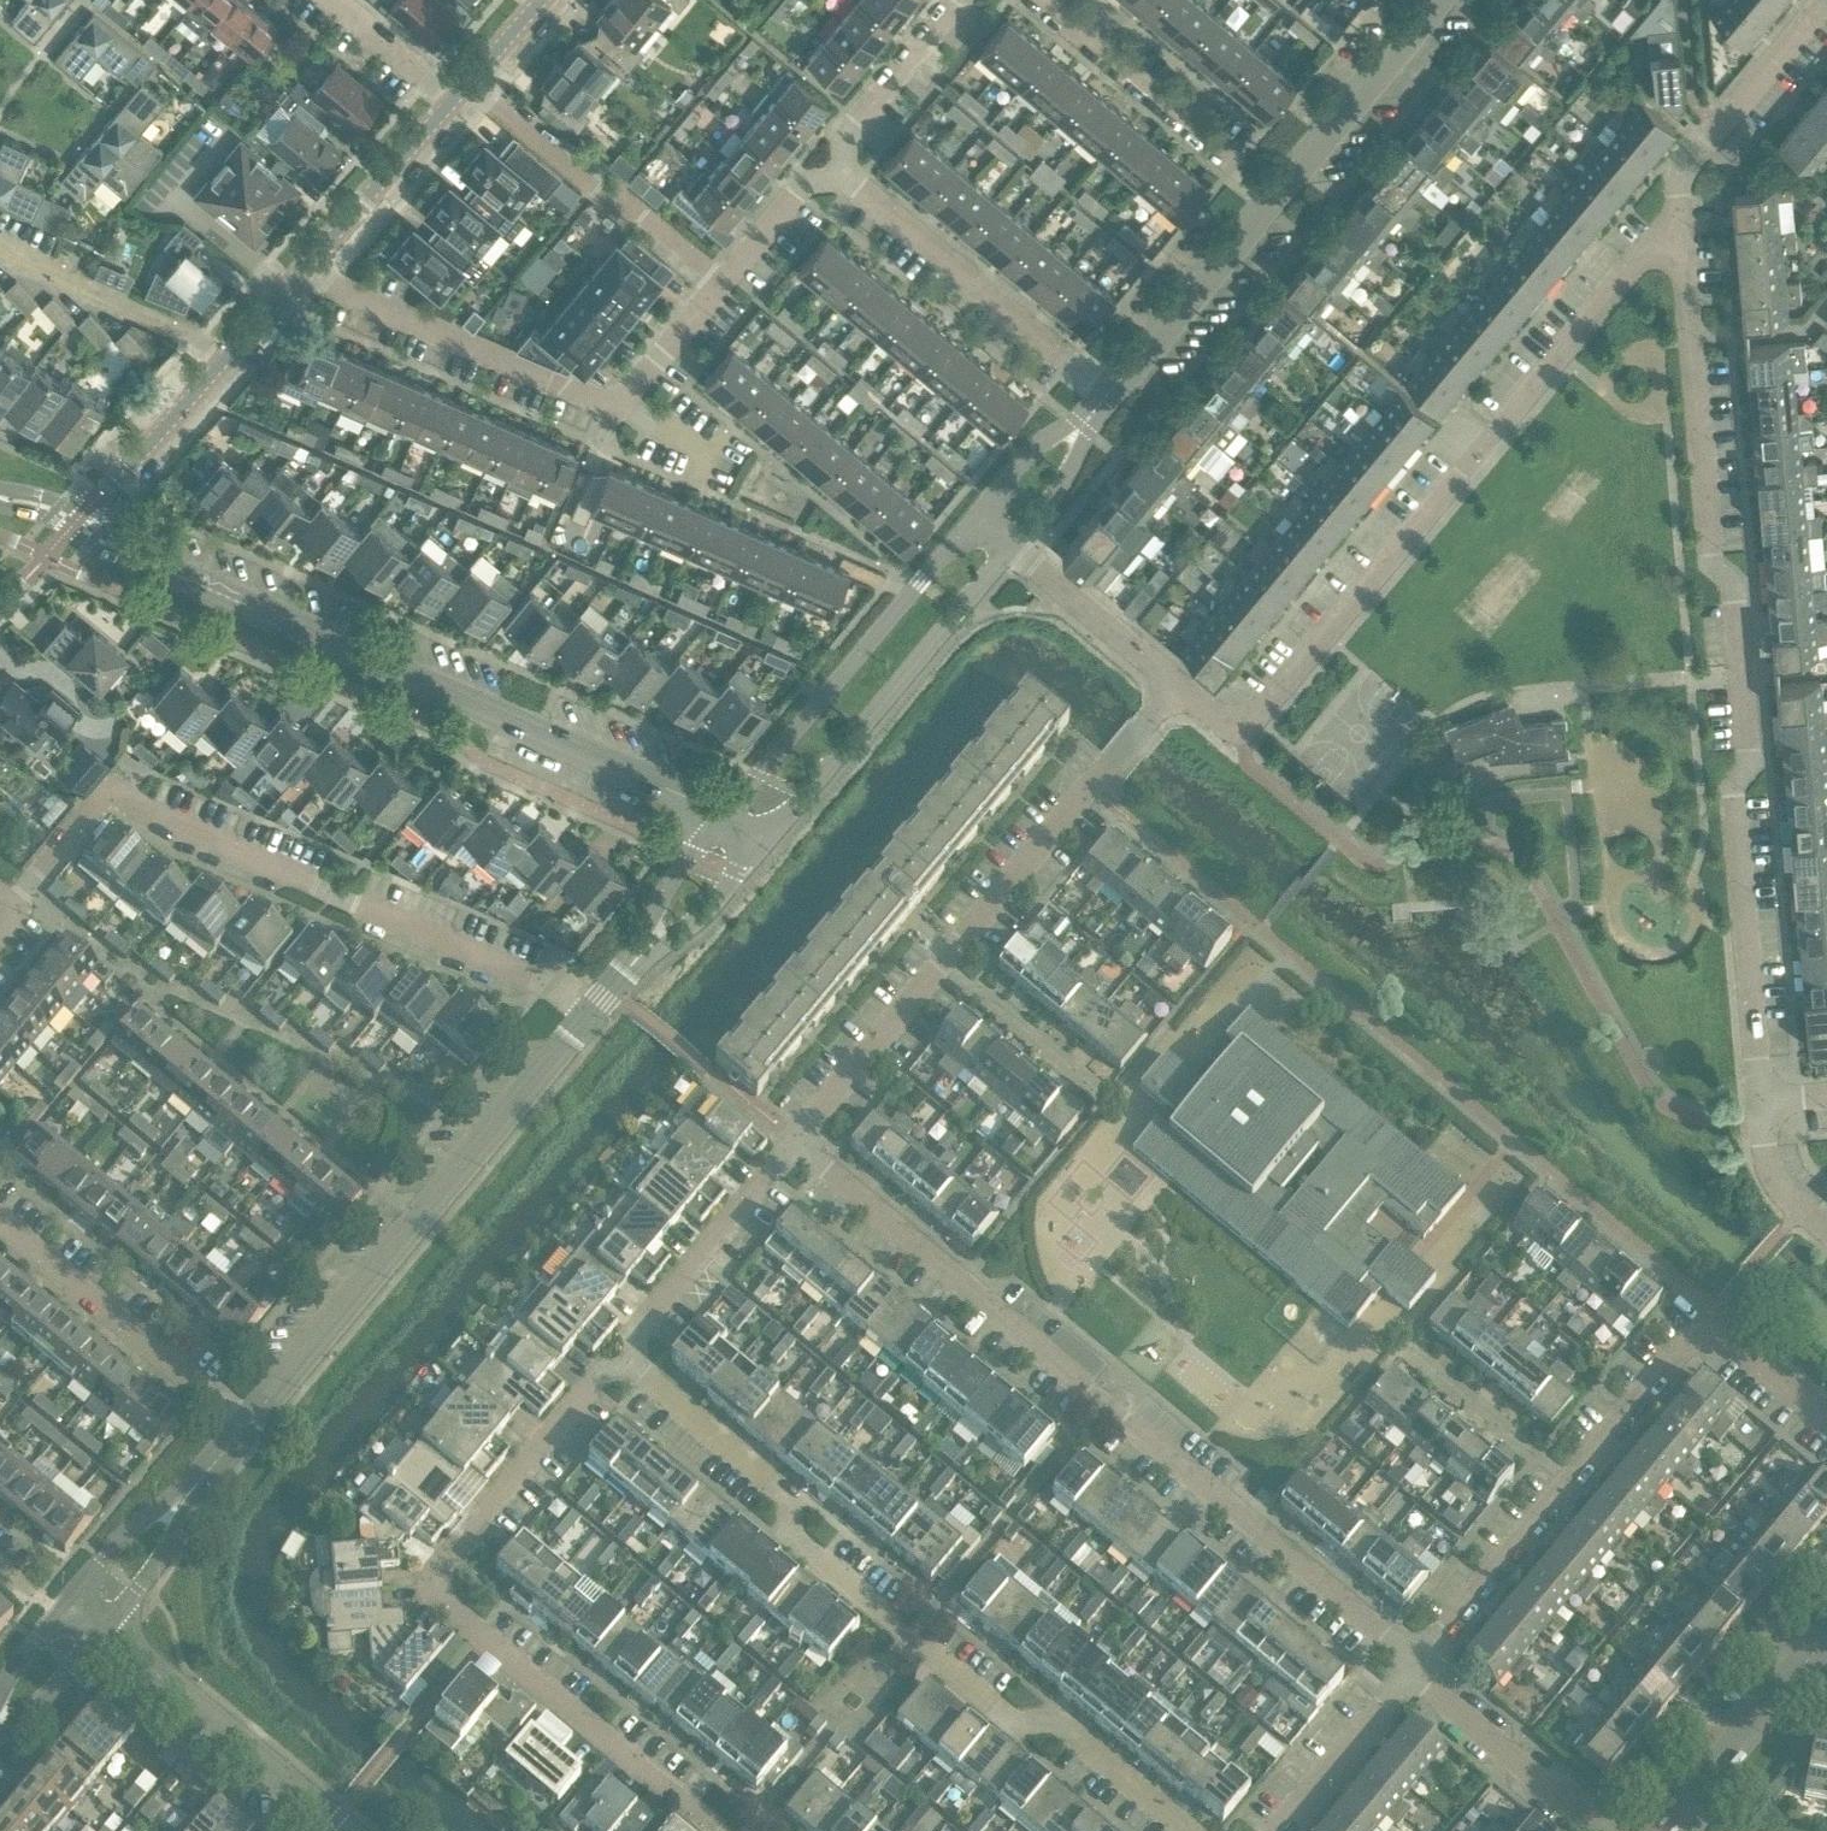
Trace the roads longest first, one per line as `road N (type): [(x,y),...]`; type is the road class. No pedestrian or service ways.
road 1 (residential): [(1407,1667),(794,1141)]
road 2 (residential): [(1187,1830),(1058,1722),(1018,1724),(792,1537),(787,1499),(622,1355)]
road 3 (residential): [(1678,215),(1255,718),(1227,723),(1179,686)]
road 4 (tertiary): [(720,817),(130,556),(76,522)]
road 5 (residential): [(588,1018),(549,986),(112,791),(11,911)]
road 6 (residential): [(710,1830),(437,1595),(441,1568),(622,1355)]
road 7 (residential): [(794,1141),(1179,686)]
road 8 (residential): [(250,1424),(588,1018)]
road 9 (residential): [(1741,670),(1735,585),(1712,564),(1678,215)]
road 10 (residential): [(1407,1667),(1636,1391),(1689,1336),(1709,1332)]
road 11 (residential): [(1762,1102),(1734,784),(1747,767),(1741,670)]
road 12 (tertiary): [(973,519),(720,817)]
road 13 (tertiary): [(767,839),(1010,549)]
road 14 (residential): [(1105,397),(844,177)]
road 15 (residential): [(610,401),(299,276)]
road 16 (residential): [(465,84),(722,281)]
road 17 (residential): [(250,1424),(0,1225)]
road 18 (residential): [(1273,195),(1039,0)]
road 19 (unclassified): [(332,1830),(108,1631)]
road 20 (residential): [(622,1355),(794,1141)]
road 21 (residential): [(1826,4),(1681,175),(1678,215)]
road 22 (tertiary): [(1105,397),(1273,195)]
road 23 (tertiary): [(1273,195),(1434,0)]
road 24 (residential): [(1600,1830),(1407,1667)]
road 25 (residential): [(228,354),(0,246)]
road 26 (residential): [(299,276),(451,100)]
road 27 (residential): [(76,522),(228,354)]
road 28 (residential): [(1179,686),(1010,549)]
road 29 (residential): [(956,0),(858,118),(844,177)]
road 30 (residential): [(1269,1830),(1407,1667)]
road 31 (residential): [(629,966),(691,924),(767,839)]
road 32 (residential): [(720,817),(667,885),(629,966)]
road 33 (residential): [(184,1503),(117,1540),(59,1612)]
road 34 (residential): [(844,177),(808,182),(796,192),(722,281)]
road 35 (residential): [(722,281),(610,401)]
road 36 (residential): [(1688,1801),(1788,1681)]
road 37 (residential): [(451,100),(334,0)]
road 38 (residential): [(1826,1229),(1773,1178),(1762,1102)]
road 39 (unclassified): [(1826,1424),(1728,1338),(1709,1332)]
road 40 (residential): [(108,1631),(162,1556),(184,1503)]
road 41 (tertiary): [(1081,425),(1030,450),(973,519)]
road 42 (tertiary): [(1010,549),(1070,473),(1081,425)]
road 43 (residential): [(0,1727),(53,1694),(108,1631)]

